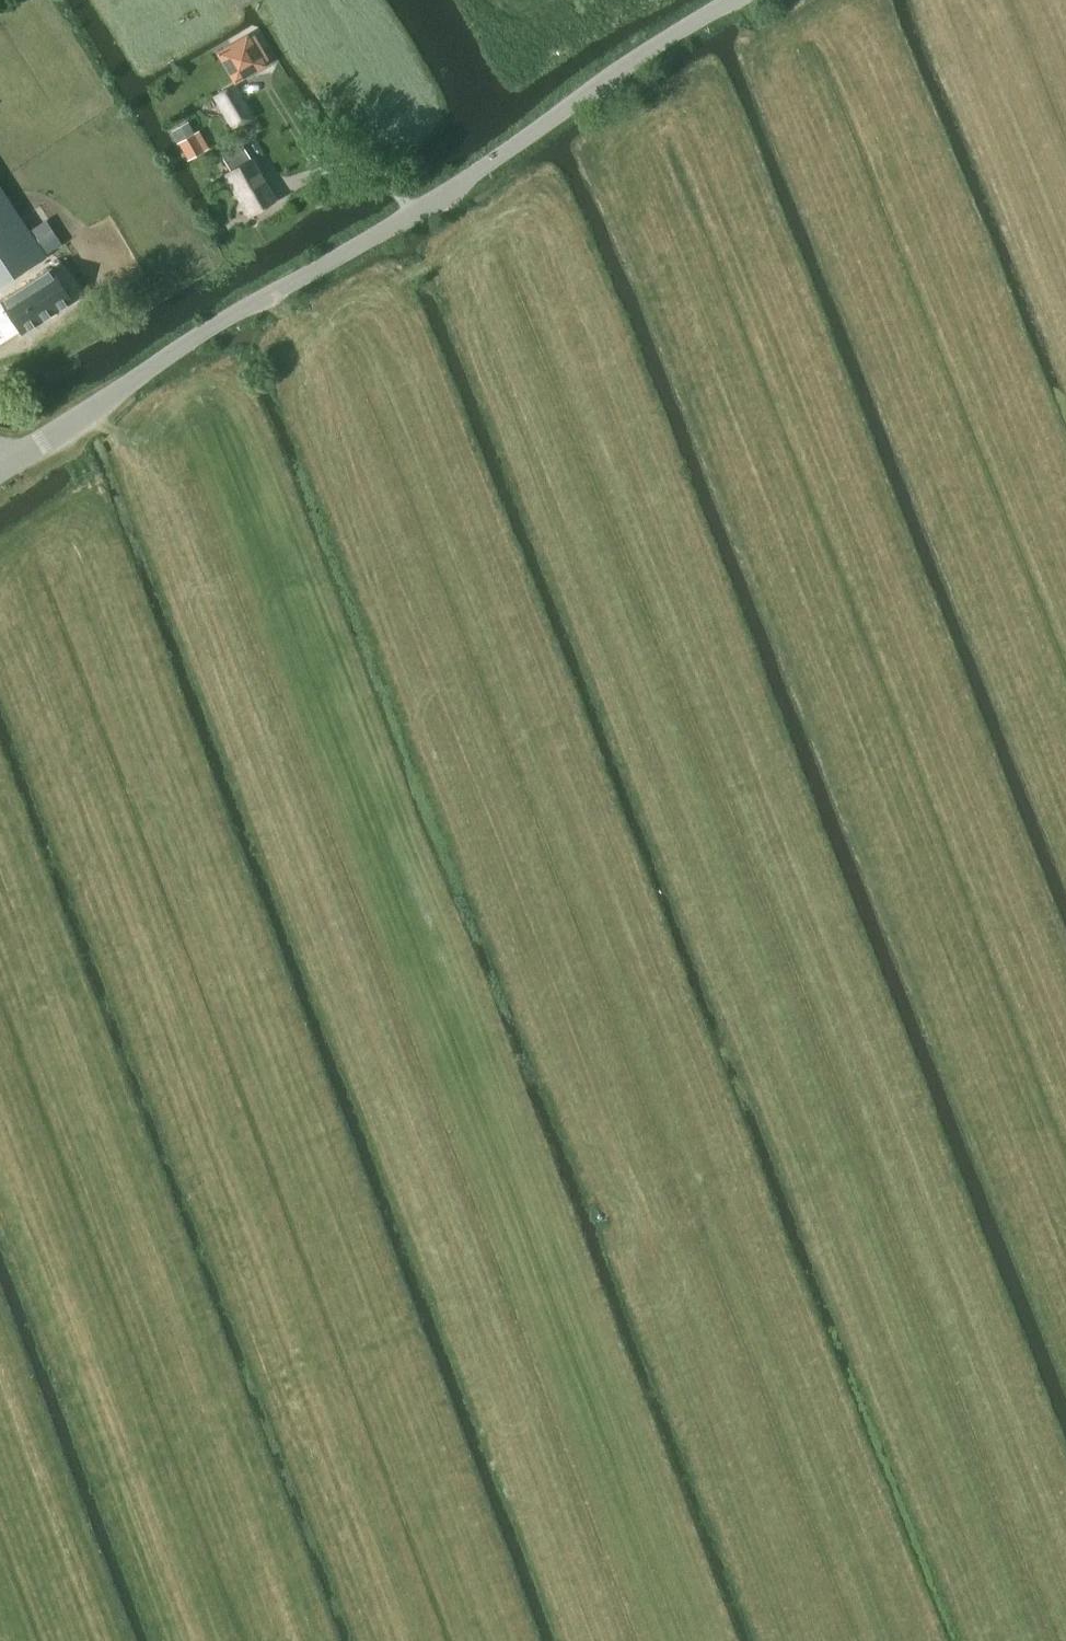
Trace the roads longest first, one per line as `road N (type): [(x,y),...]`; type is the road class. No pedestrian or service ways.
road 1 (tertiary): [(0,469),(232,315),(411,215),(627,62),(732,0)]
road 2 (track): [(173,1640),(0,1194)]

